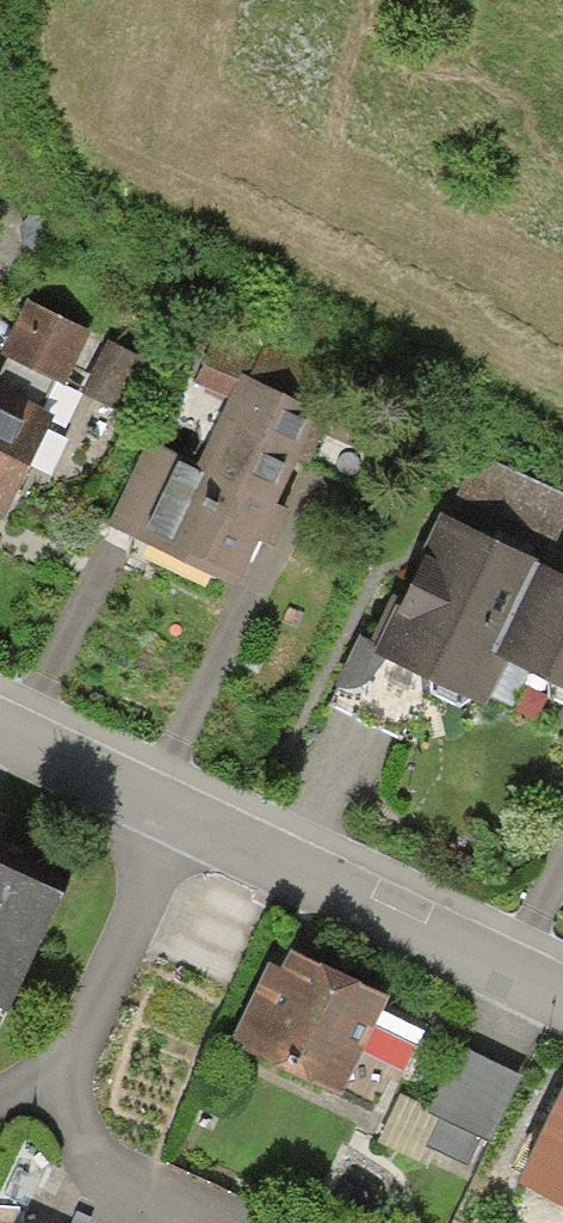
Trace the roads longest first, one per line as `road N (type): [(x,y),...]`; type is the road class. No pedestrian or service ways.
road 1 (residential): [(0,722),(562,988)]

